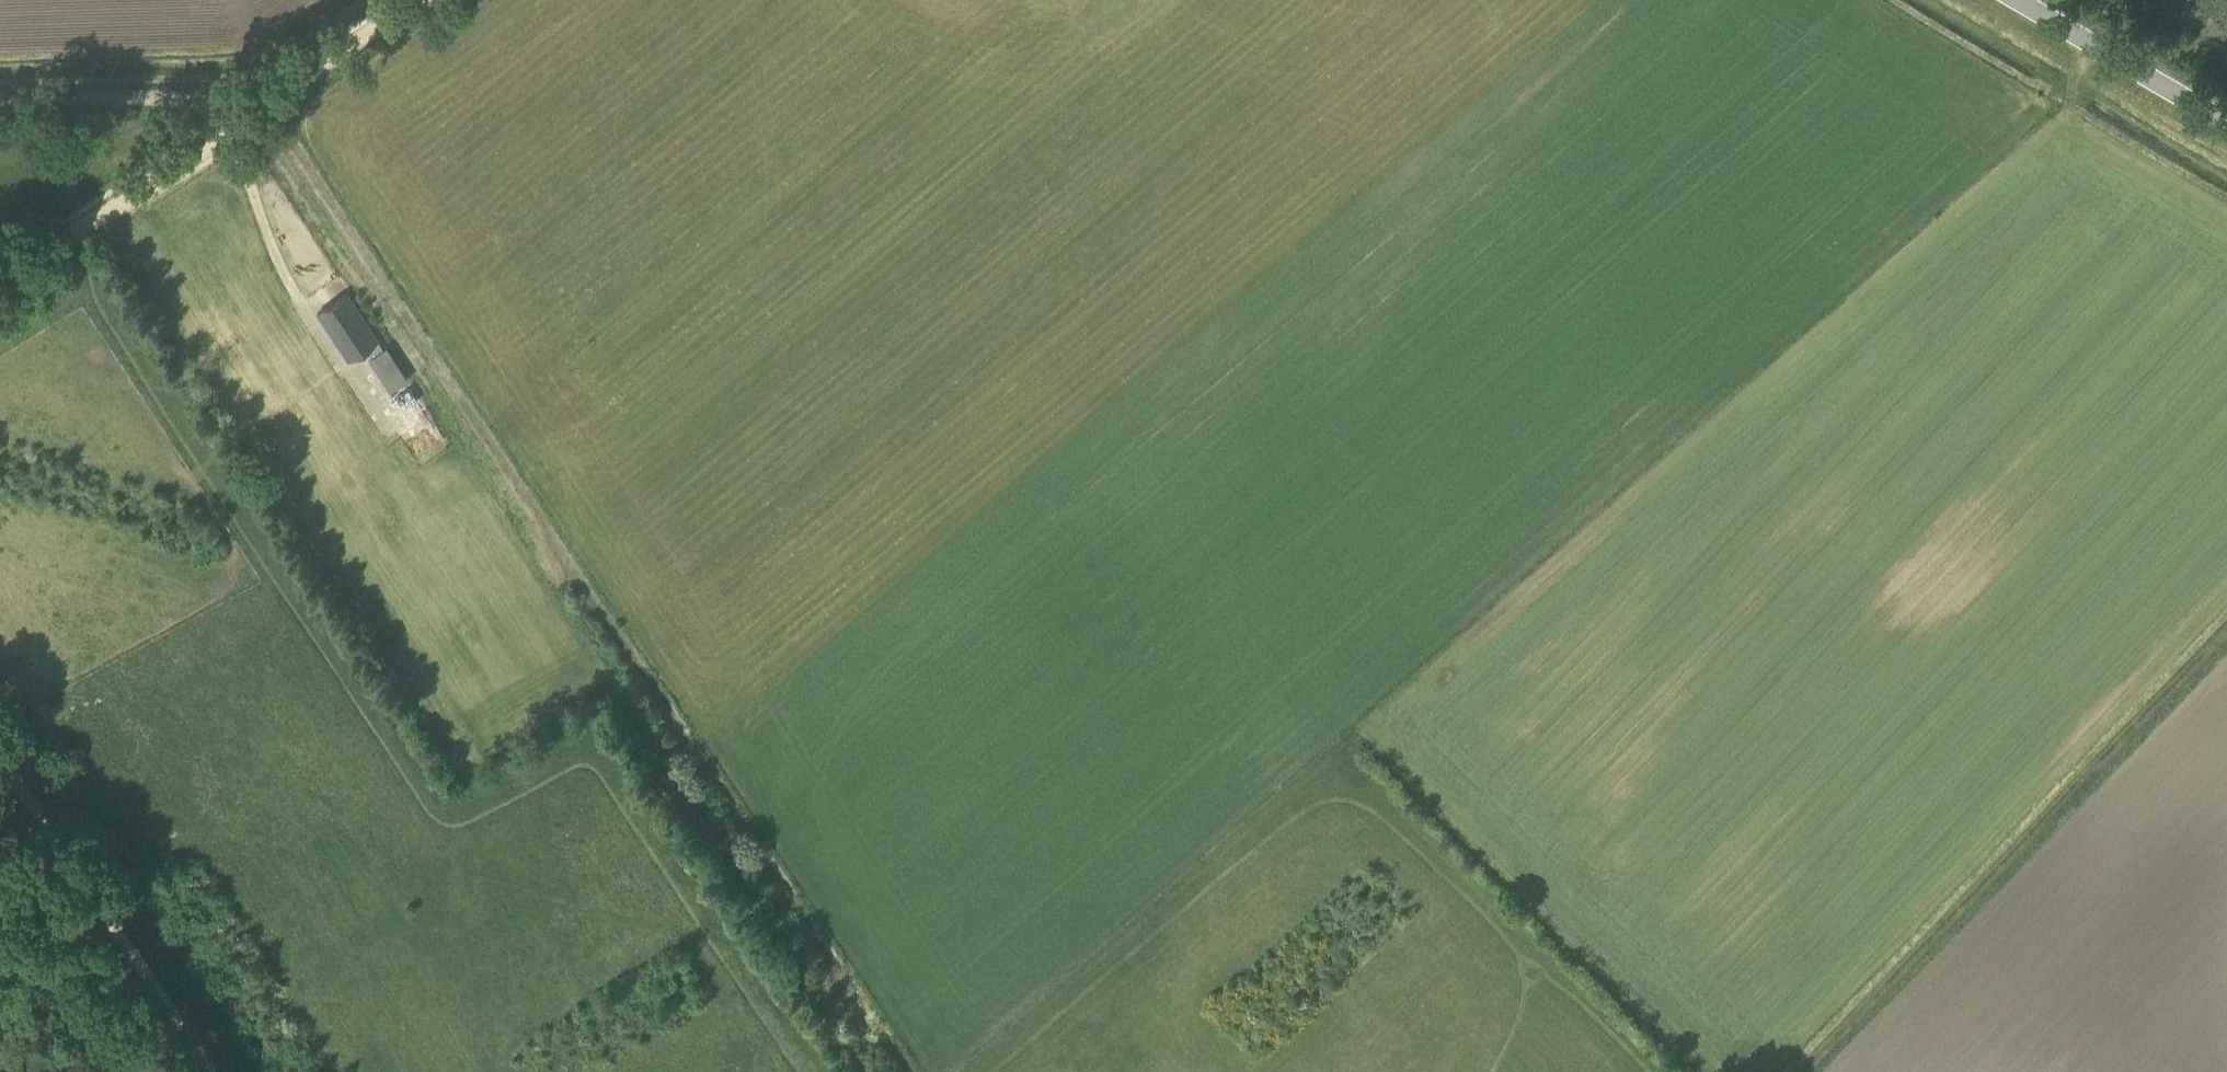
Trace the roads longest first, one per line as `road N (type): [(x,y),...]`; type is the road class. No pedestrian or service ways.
road 1 (track): [(196,1071),(0,773)]
road 2 (track): [(0,285),(239,132)]
road 3 (unclassified): [(2226,122),(2017,0)]
road 4 (track): [(239,132),(434,0)]
road 5 (track): [(225,113),(143,88),(0,94)]

